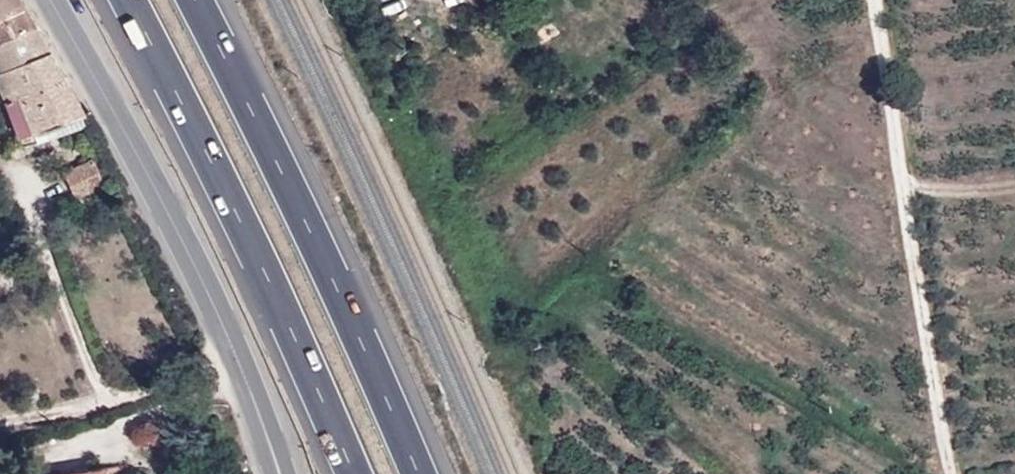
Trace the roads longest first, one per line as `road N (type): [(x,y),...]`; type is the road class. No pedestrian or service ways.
road 1 (primary): [(55,0),(164,200),(250,386),(282,473)]
road 2 (motorway): [(419,473),(260,123),(195,0)]
road 3 (motorway): [(128,0),(226,193),(352,473)]

